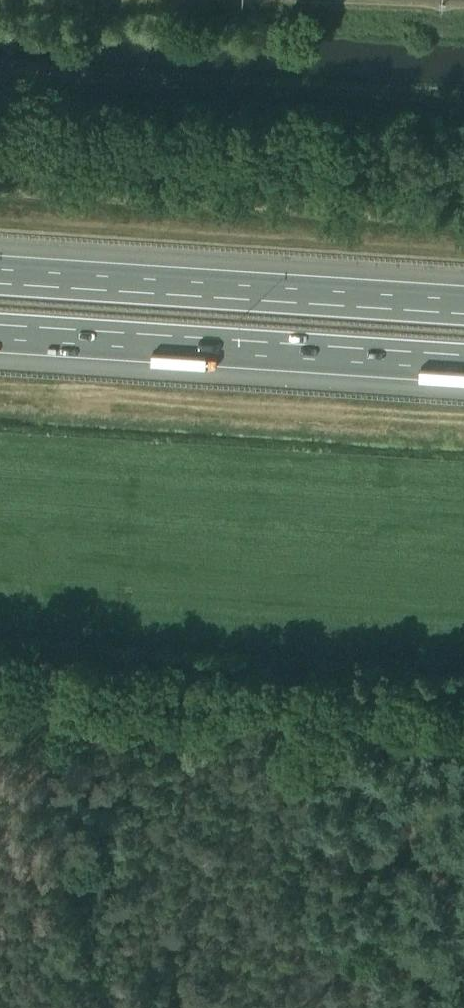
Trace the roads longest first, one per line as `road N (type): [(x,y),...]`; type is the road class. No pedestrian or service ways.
road 1 (unclassified): [(463,725),(0,684)]
road 2 (motorway): [(0,335),(463,365)]
road 3 (motorway): [(463,307),(0,278)]
road 4 (track): [(95,1007),(19,686)]

